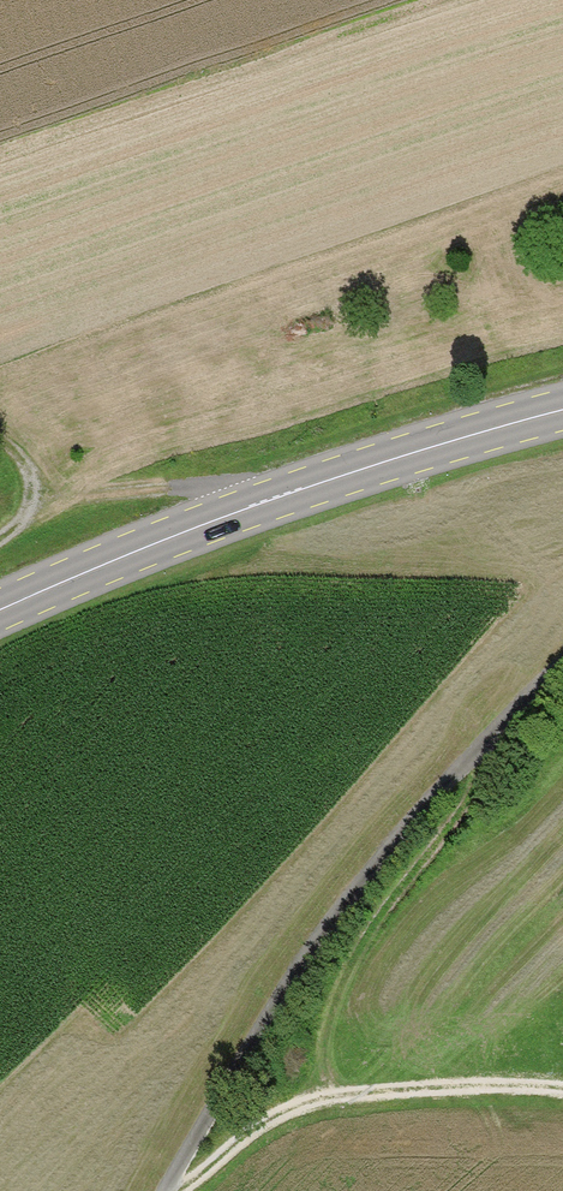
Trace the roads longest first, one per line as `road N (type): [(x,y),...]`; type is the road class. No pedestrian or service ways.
road 1 (track): [(160,1190),(361,868),(562,667)]
road 2 (primary): [(0,609),(261,503),(562,412)]
road 3 (track): [(326,1097),(319,1070),(324,1022),(363,938),(490,777),(504,726)]
road 4 (track): [(172,1190),(269,1113),(326,1097),(562,1091)]
road 5 (track): [(0,532),(39,507),(170,494),(261,503)]

